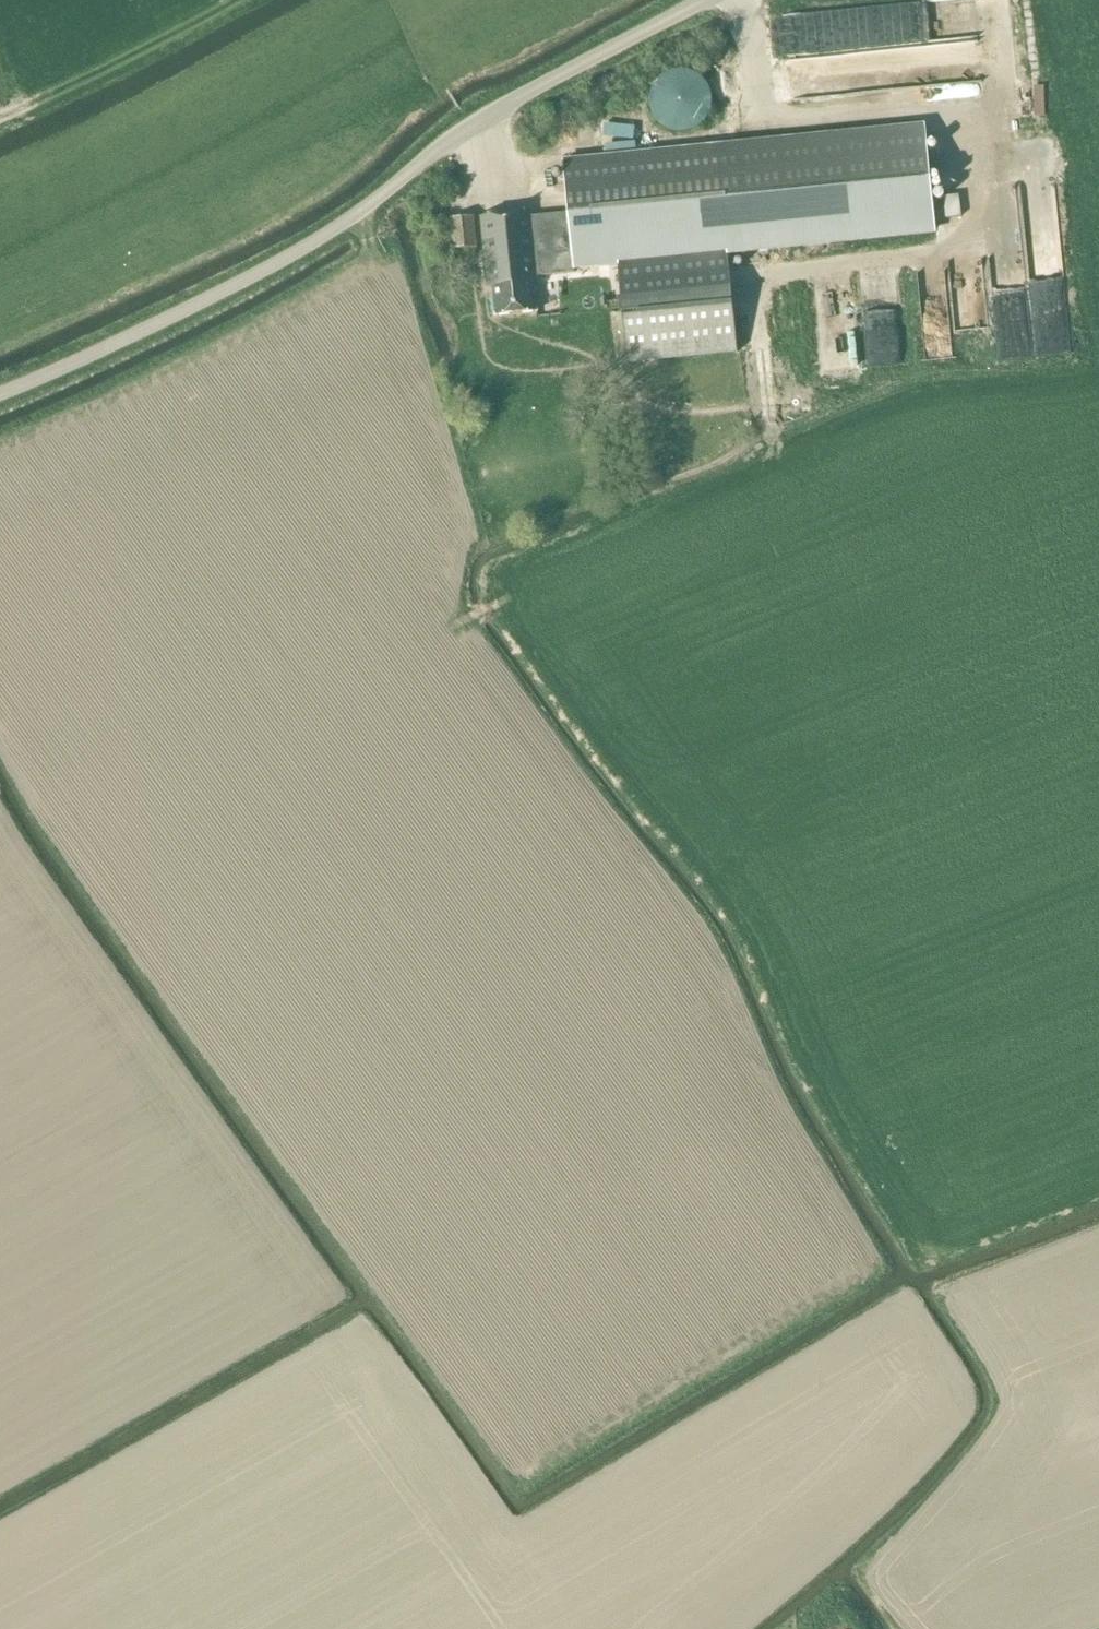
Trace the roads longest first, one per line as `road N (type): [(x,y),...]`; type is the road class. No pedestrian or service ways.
road 1 (unclassified): [(0,390),(288,256),(487,115),(702,0)]

